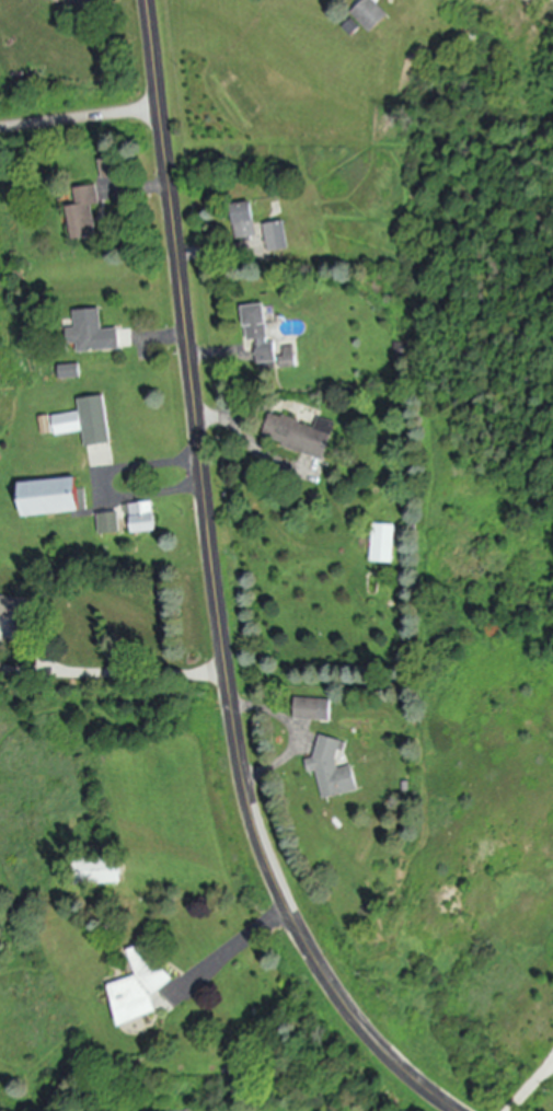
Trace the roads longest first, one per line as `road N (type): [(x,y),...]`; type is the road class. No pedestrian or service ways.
road 1 (tertiary): [(463,1110),(356,1017),(289,910),(241,779),(149,0)]

